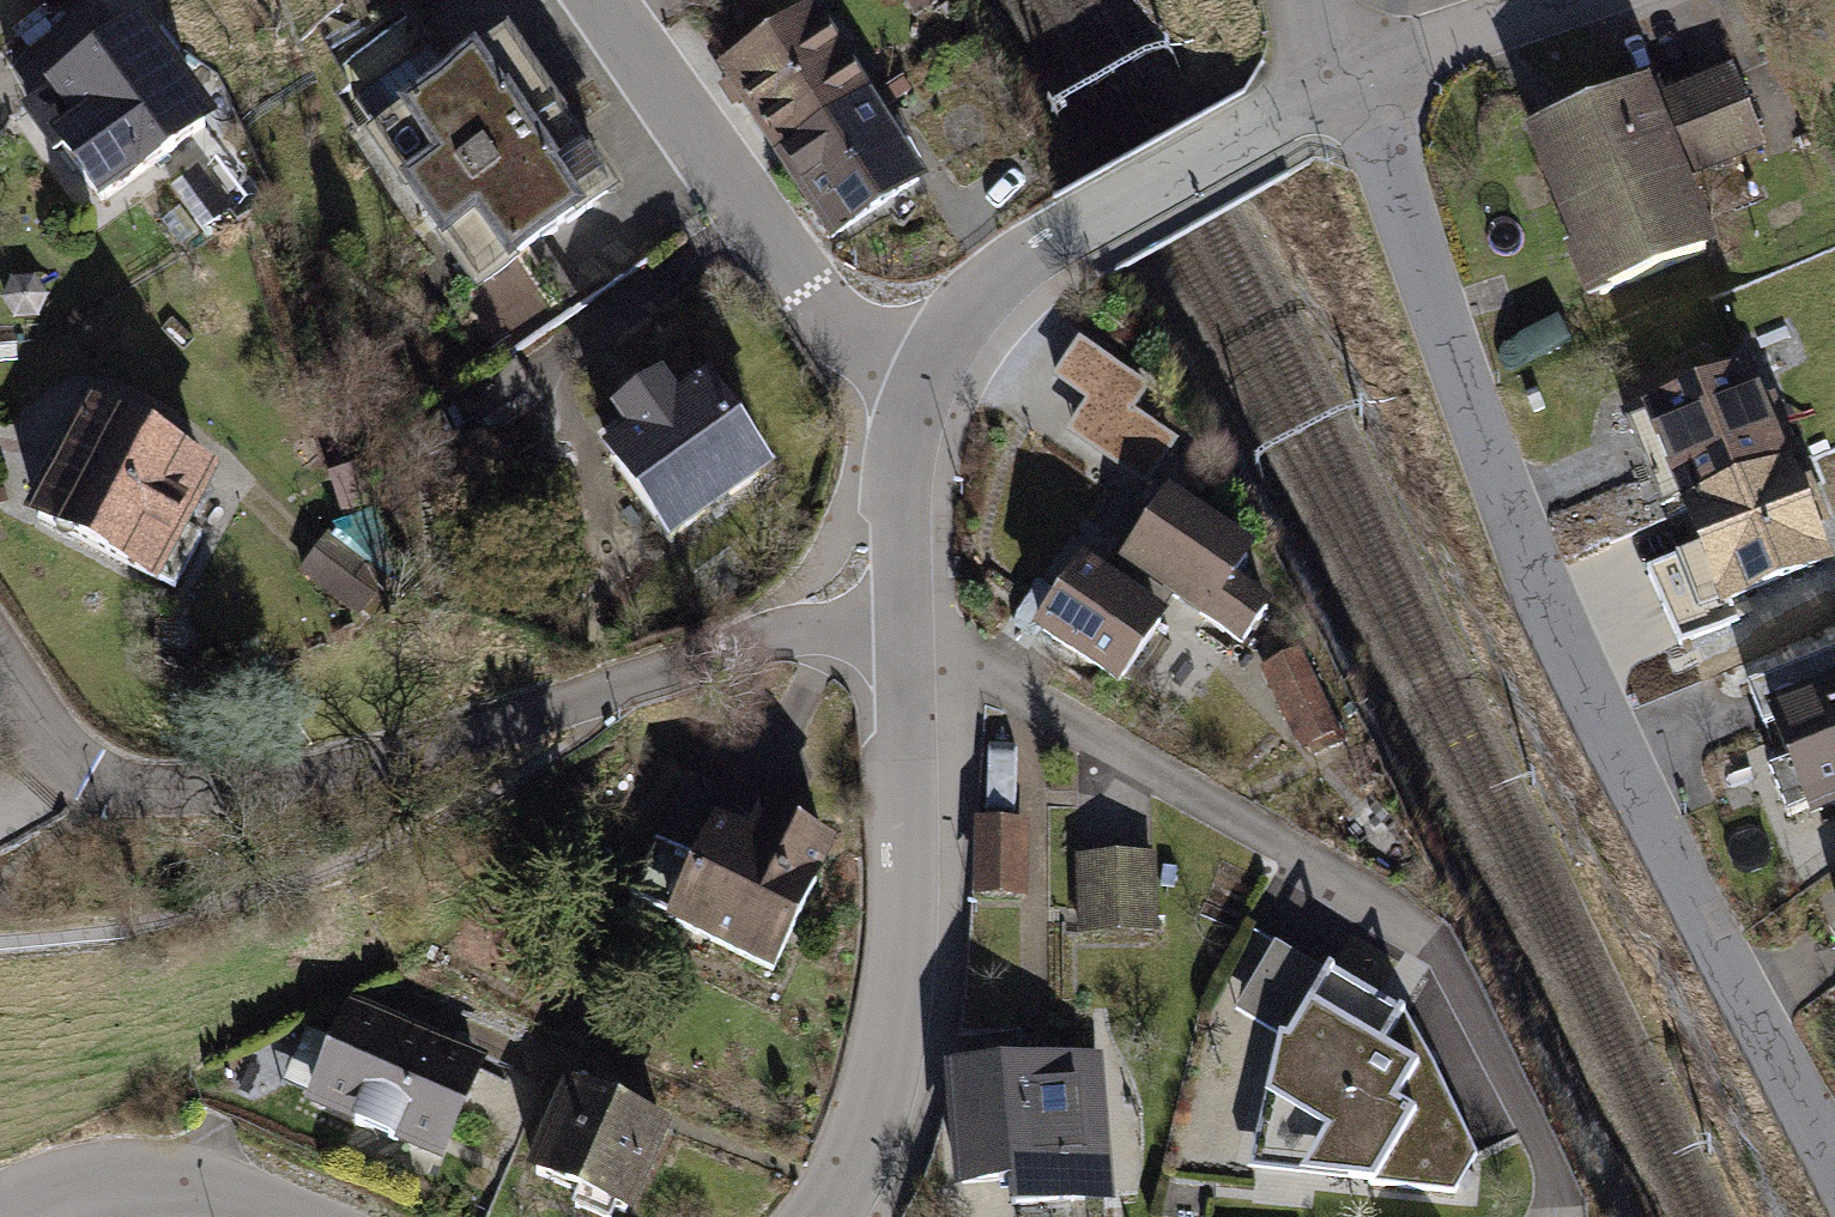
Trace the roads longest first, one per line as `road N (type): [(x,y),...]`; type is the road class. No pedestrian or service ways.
road 1 (residential): [(1834,1169),(1733,1001),(1520,563),(1372,123),(1341,74)]
road 2 (residential): [(906,644),(735,635),(622,674),(199,783),(79,757),(35,738),(0,681)]
road 3 (residential): [(906,644),(905,933),(880,1085),(848,1177),(823,1216)]
road 4 (residential): [(1341,74),(1233,144),(1011,267),(961,315),(923,376)]
road 5 (residential): [(592,0),(819,309),(923,376)]
road 6 (residential): [(923,376),(904,439),(906,644)]
road 7 (residential): [(288,1216),(197,1193),(92,1193),(33,1216)]
road 8 (residential): [(1551,0),(1341,74)]

